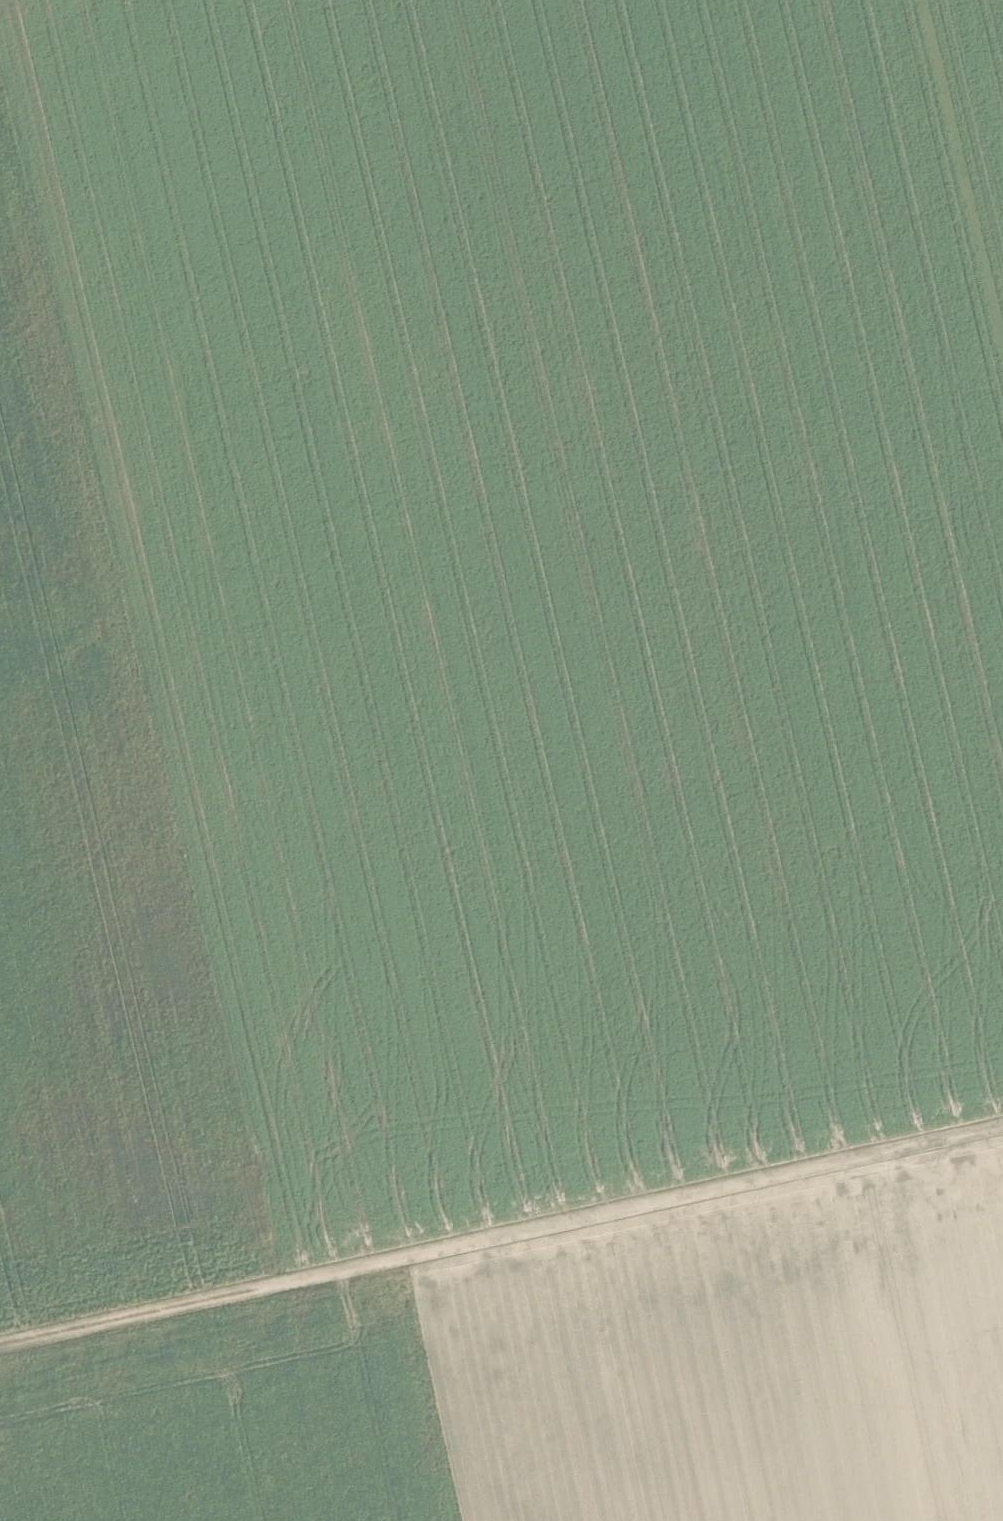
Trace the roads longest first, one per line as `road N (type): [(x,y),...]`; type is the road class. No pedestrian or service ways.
road 1 (track): [(1002,1132),(0,1354)]

